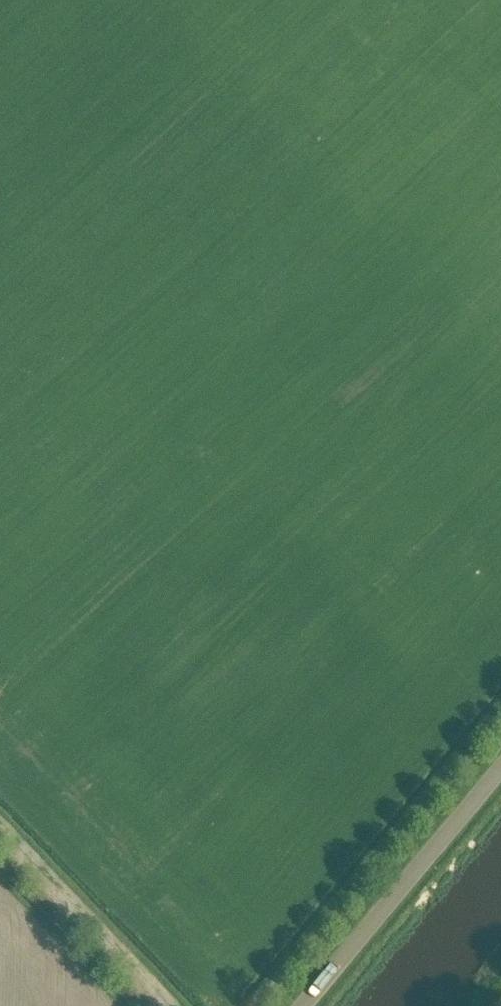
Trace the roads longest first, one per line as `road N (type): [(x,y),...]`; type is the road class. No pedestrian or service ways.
road 1 (unclassified): [(305,1005),(500,775)]
road 2 (track): [(0,837),(155,1005)]

